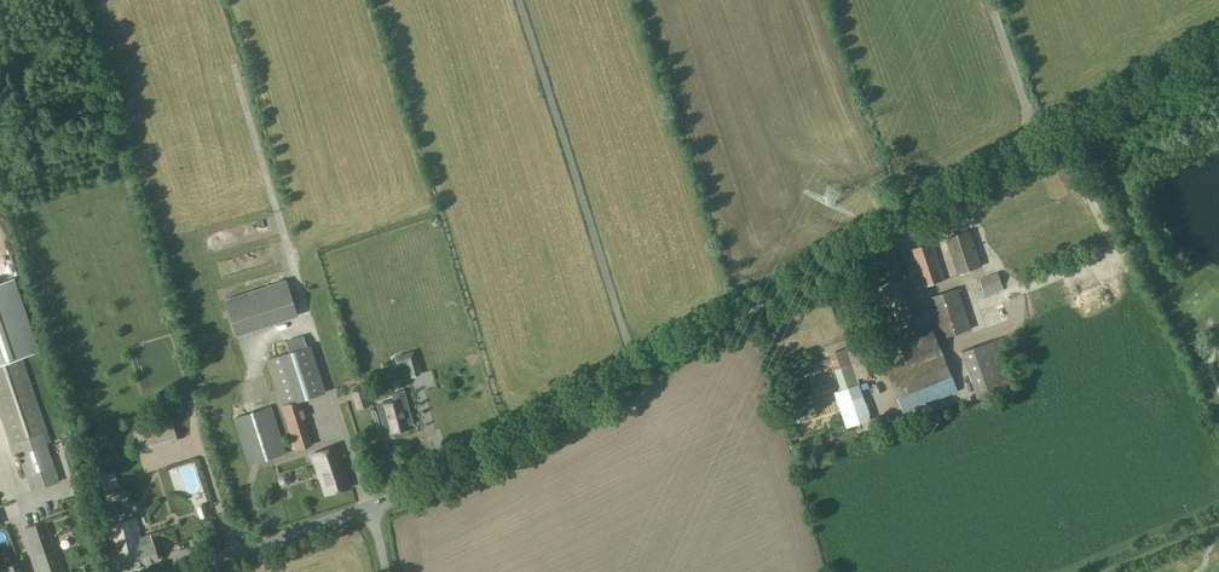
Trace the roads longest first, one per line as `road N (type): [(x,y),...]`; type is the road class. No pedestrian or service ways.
road 1 (unclassified): [(370,507),(473,461),(1218,40)]
road 2 (unclassified): [(179,571),(370,507)]
road 3 (track): [(0,455),(35,571)]

